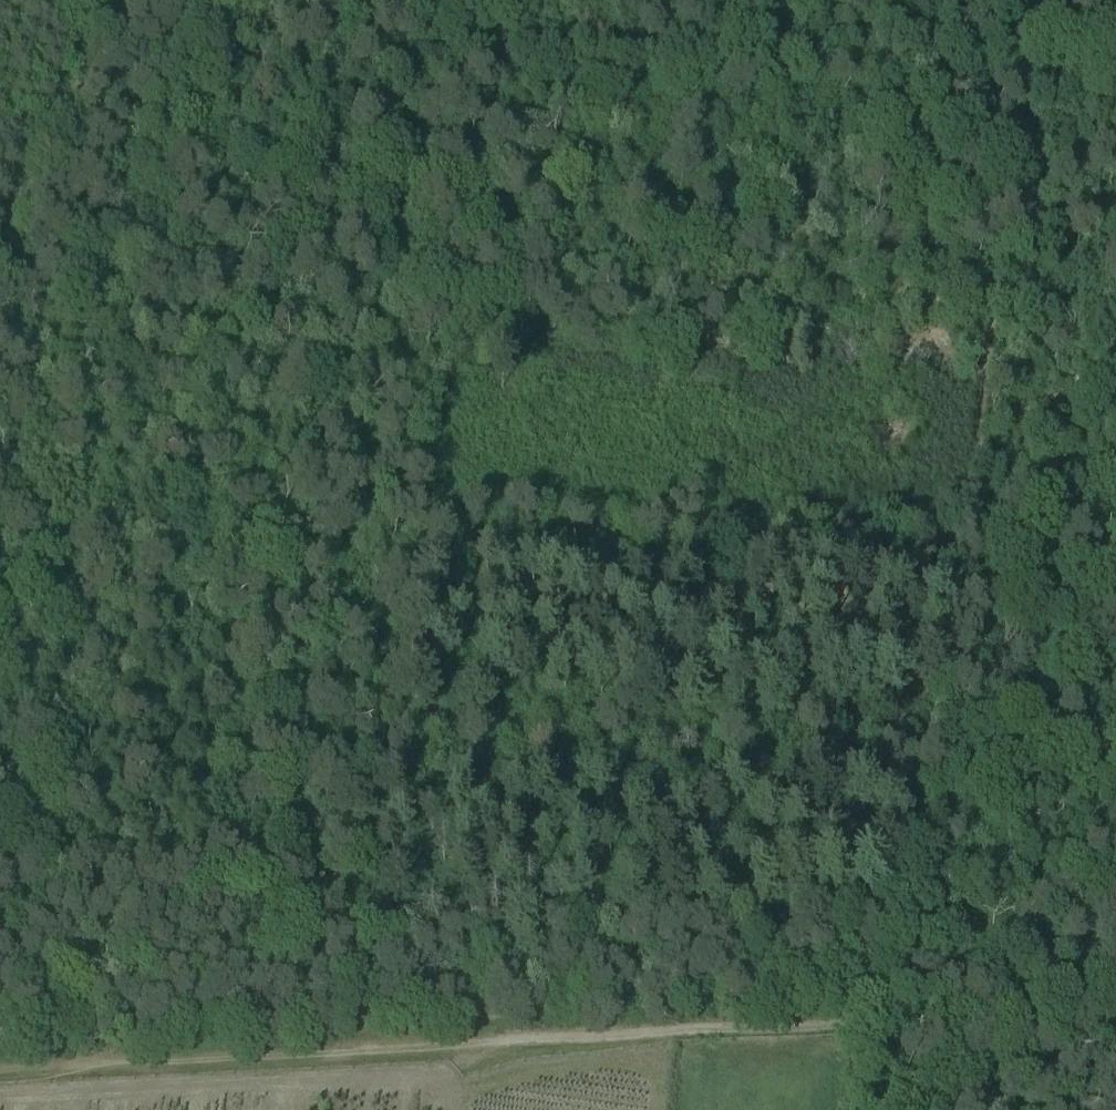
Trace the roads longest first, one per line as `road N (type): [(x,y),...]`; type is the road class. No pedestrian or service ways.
road 1 (track): [(1115,1018),(543,1037),(373,1059),(0,1078)]

